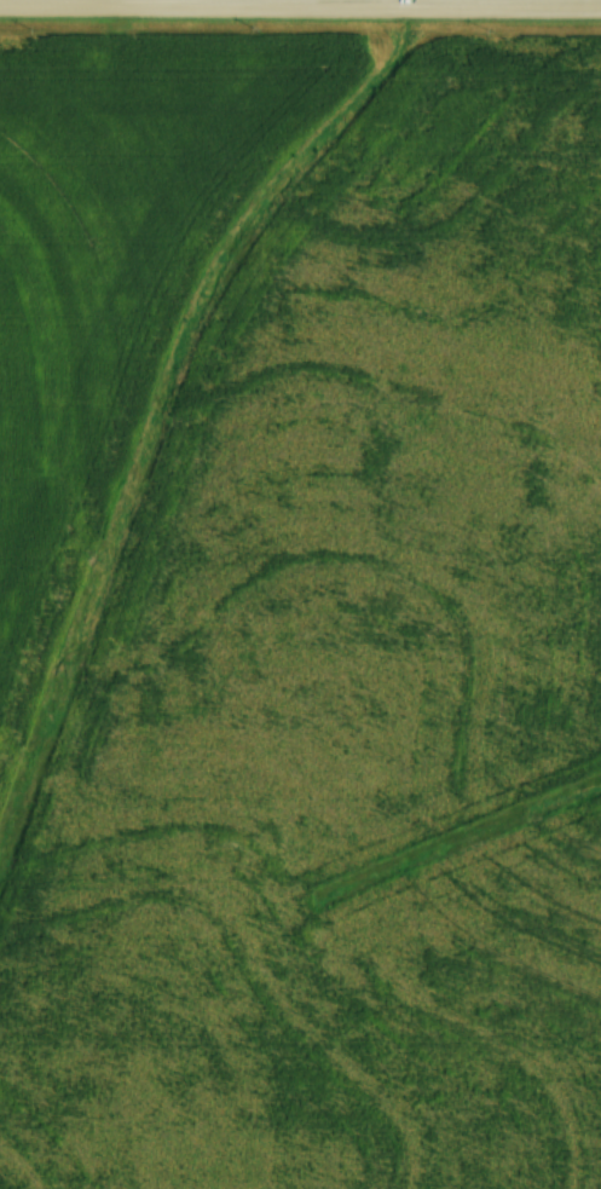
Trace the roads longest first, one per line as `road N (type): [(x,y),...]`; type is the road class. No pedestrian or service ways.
road 1 (residential): [(600,6),(0,5)]

